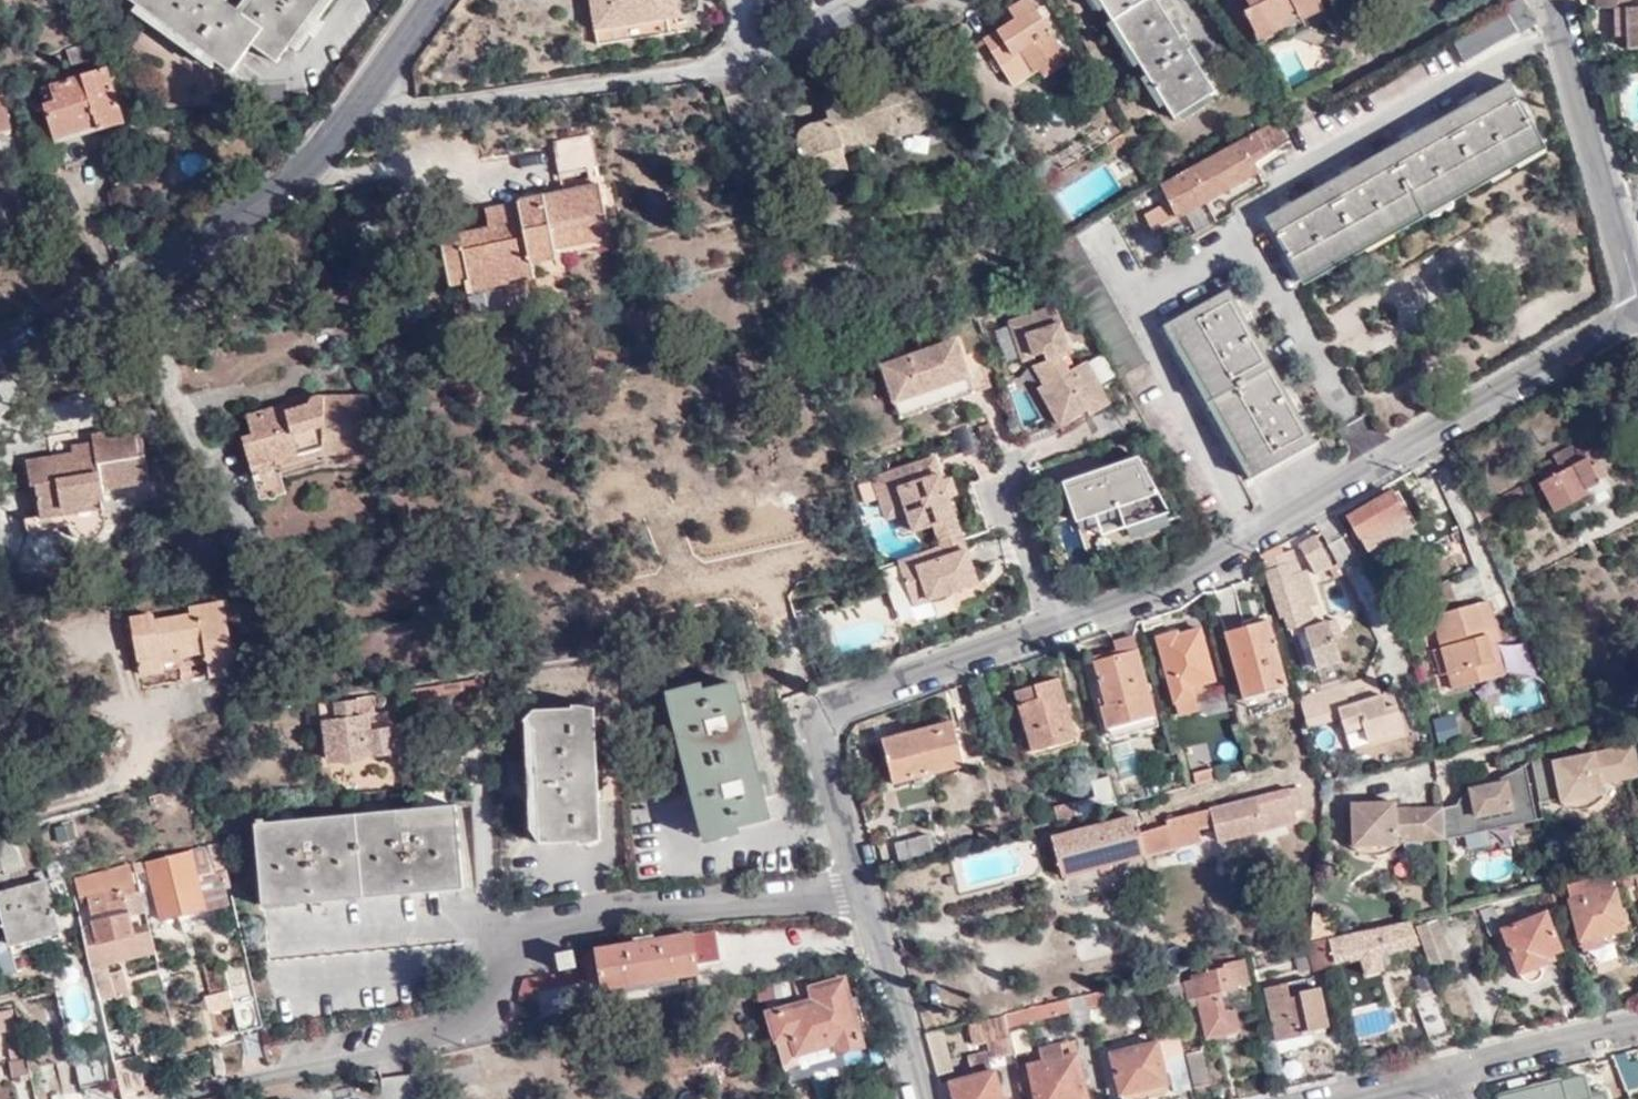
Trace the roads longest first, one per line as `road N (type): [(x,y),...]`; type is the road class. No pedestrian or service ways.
road 1 (residential): [(857,895),(819,750),(820,714),(831,700),(1176,585),(1637,305)]
road 2 (residential): [(178,1098),(450,1036),(485,1010),(521,936),(546,919),(857,895)]
road 3 (tertiary): [(352,112),(303,173),(259,208),(0,358)]
road 4 (residential): [(743,37),(704,70),(352,112)]
road 5 (residential): [(1618,240),(1550,0)]
road 6 (residential): [(915,1098),(857,895)]
road 7 (residential): [(1452,1074),(1637,1025)]
road 8 (tertiary): [(432,0),(352,112)]

